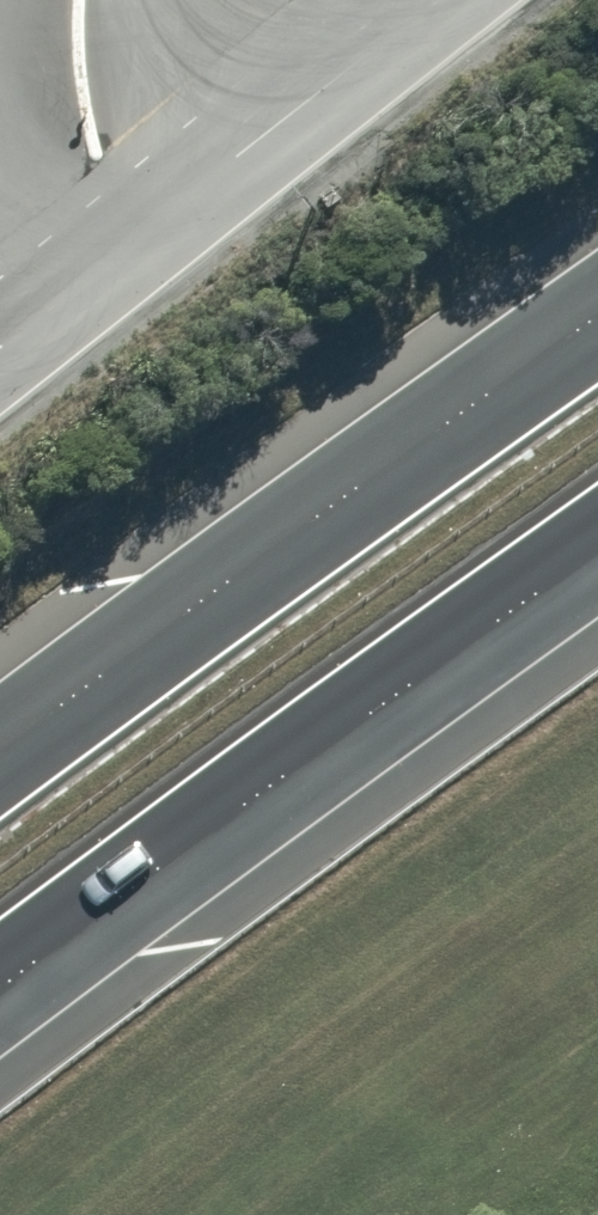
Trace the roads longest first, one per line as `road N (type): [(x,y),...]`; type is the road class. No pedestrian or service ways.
road 1 (trunk): [(597,561),(0,1001)]
road 2 (trunk): [(0,759),(597,326)]
road 3 (unclassified): [(0,348),(436,0)]

